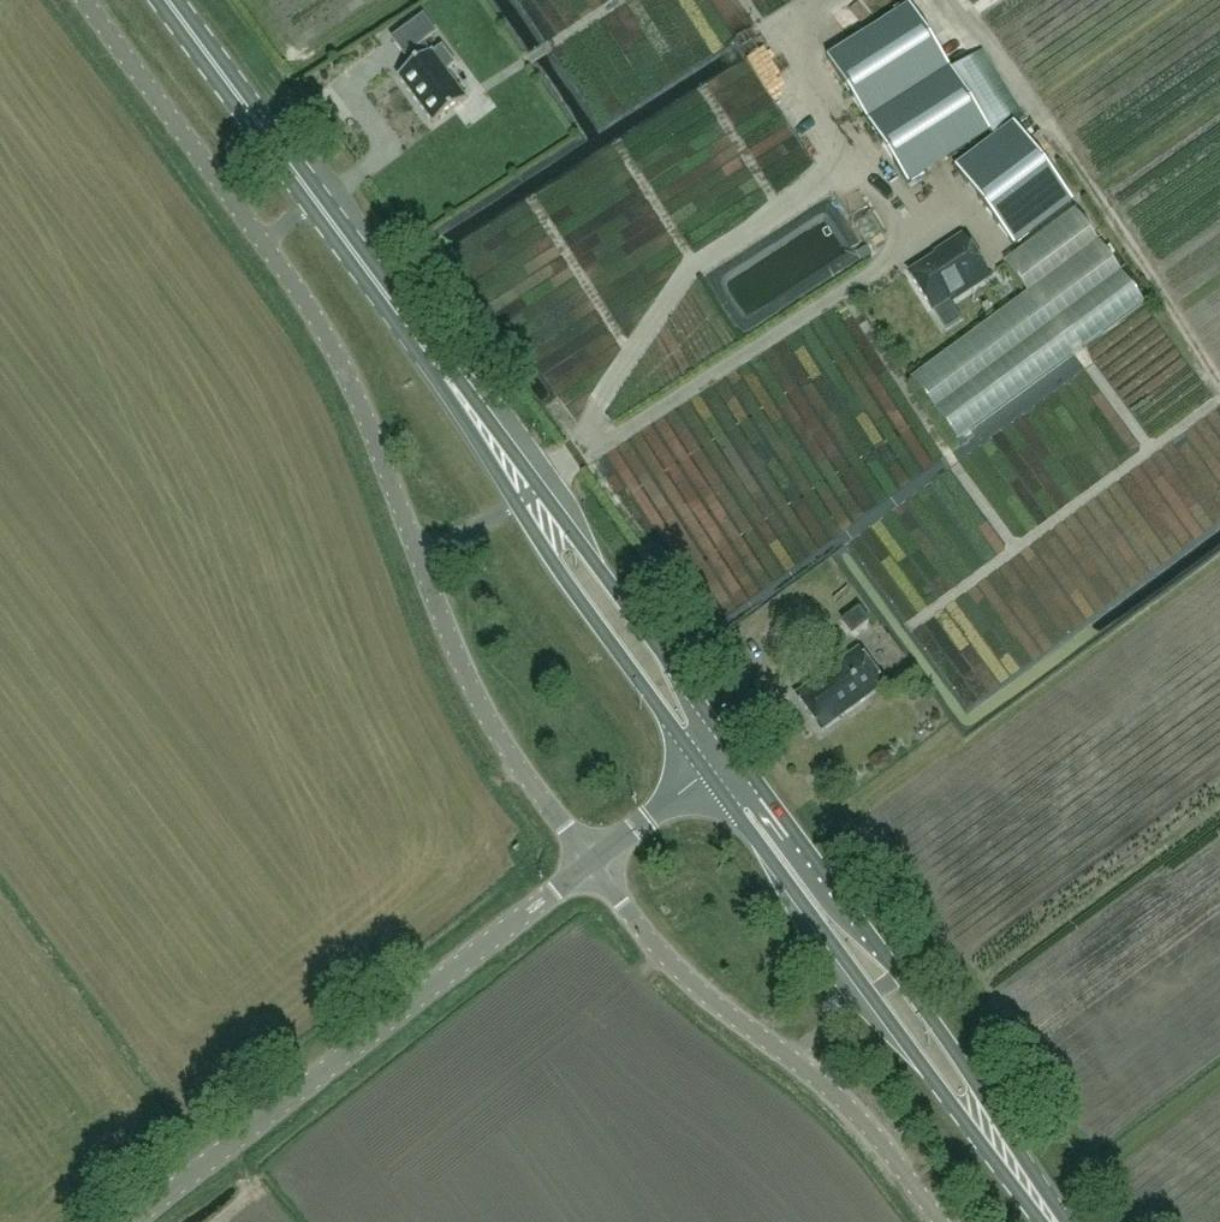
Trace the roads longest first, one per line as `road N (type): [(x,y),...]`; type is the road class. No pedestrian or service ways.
road 1 (unclassified): [(592,861),(505,744),(464,670),(343,354),(85,0)]
road 2 (unclassified): [(128,1221),(592,861)]
road 3 (primary): [(1067,1221),(894,966),(734,750)]
road 4 (primary): [(706,772),(948,1101),(1050,1221)]
road 5 (primary): [(416,337),(555,565),(706,772)]
road 6 (primary): [(734,750),(542,489),(416,337)]
road 7 (unclassified): [(941,1221),(857,1114),(652,943),(592,861)]
road 8 (primary): [(416,337),(170,0)]
road 9 (unclassified): [(592,861),(706,772)]

